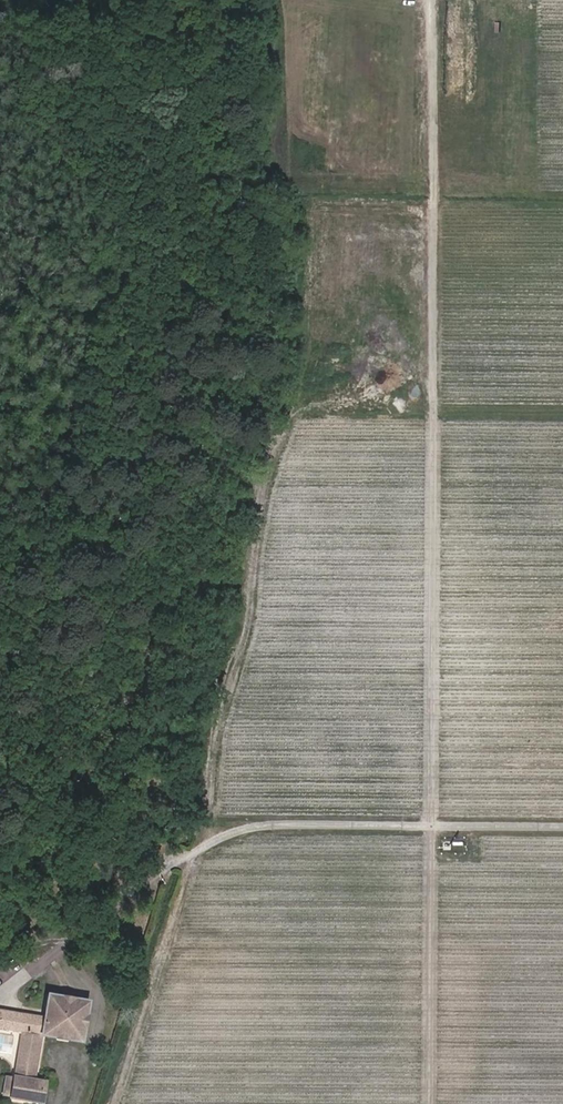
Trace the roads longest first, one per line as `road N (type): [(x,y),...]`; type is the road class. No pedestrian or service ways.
road 1 (track): [(431,0),(430,1103)]

